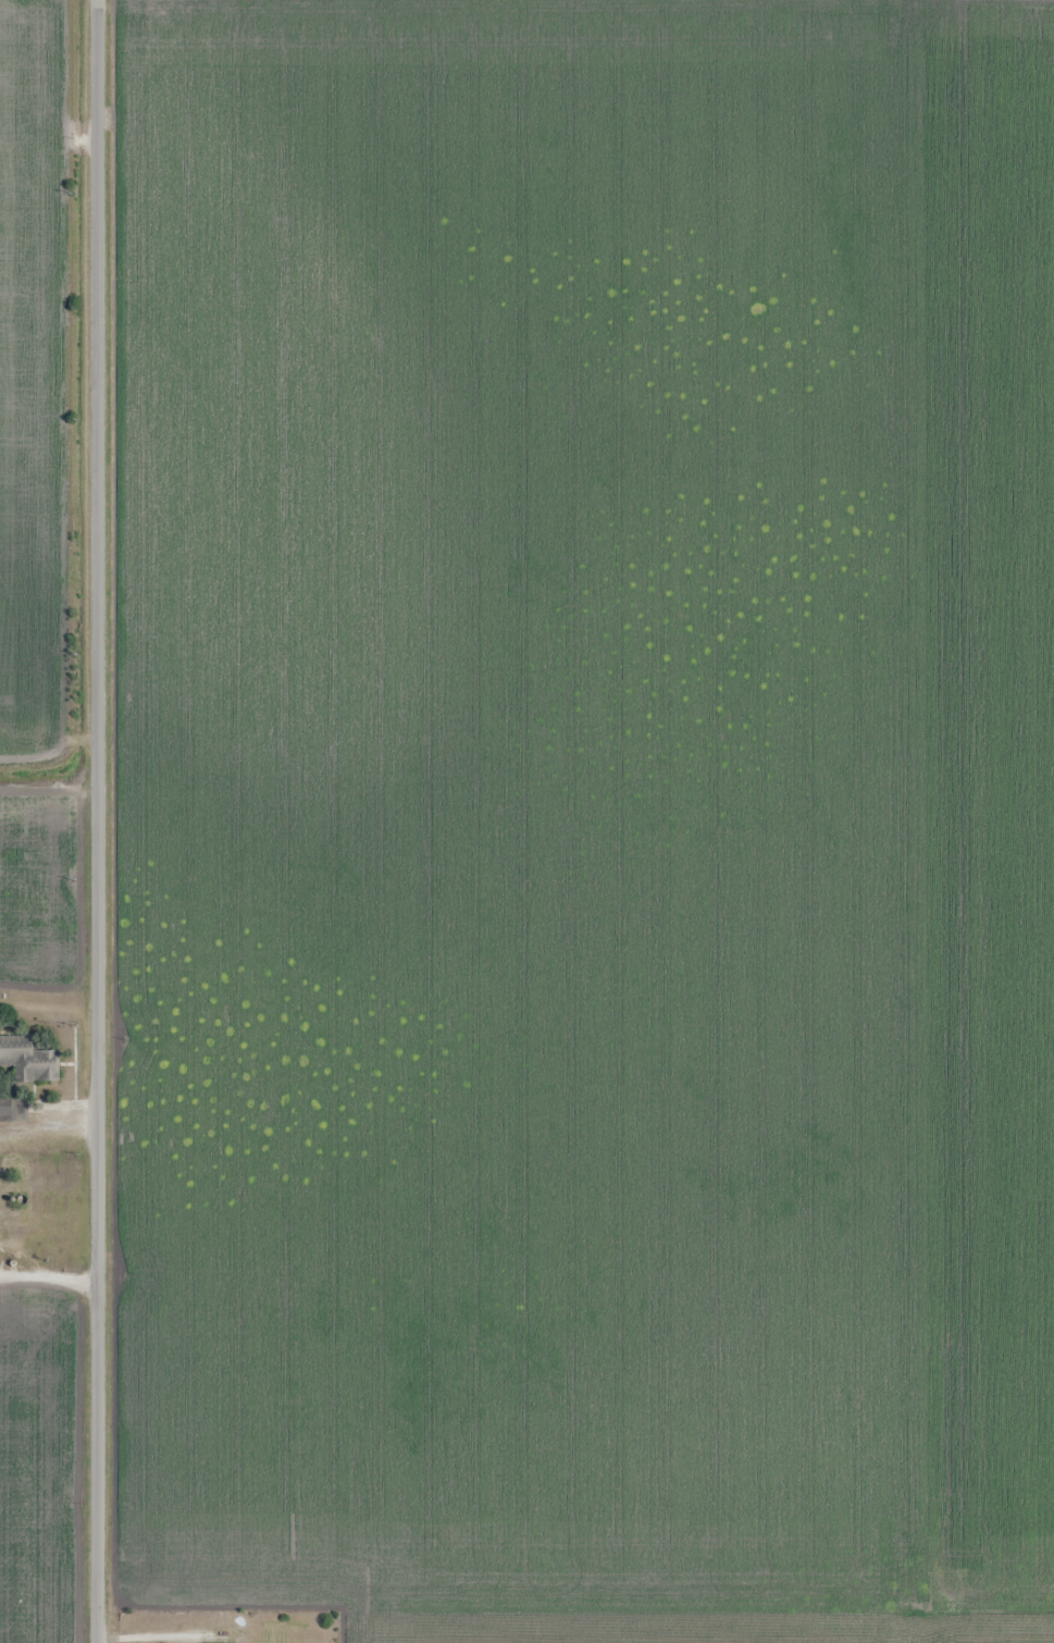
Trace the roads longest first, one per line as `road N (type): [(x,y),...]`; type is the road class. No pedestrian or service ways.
road 1 (residential): [(97,0),(97,1642)]

